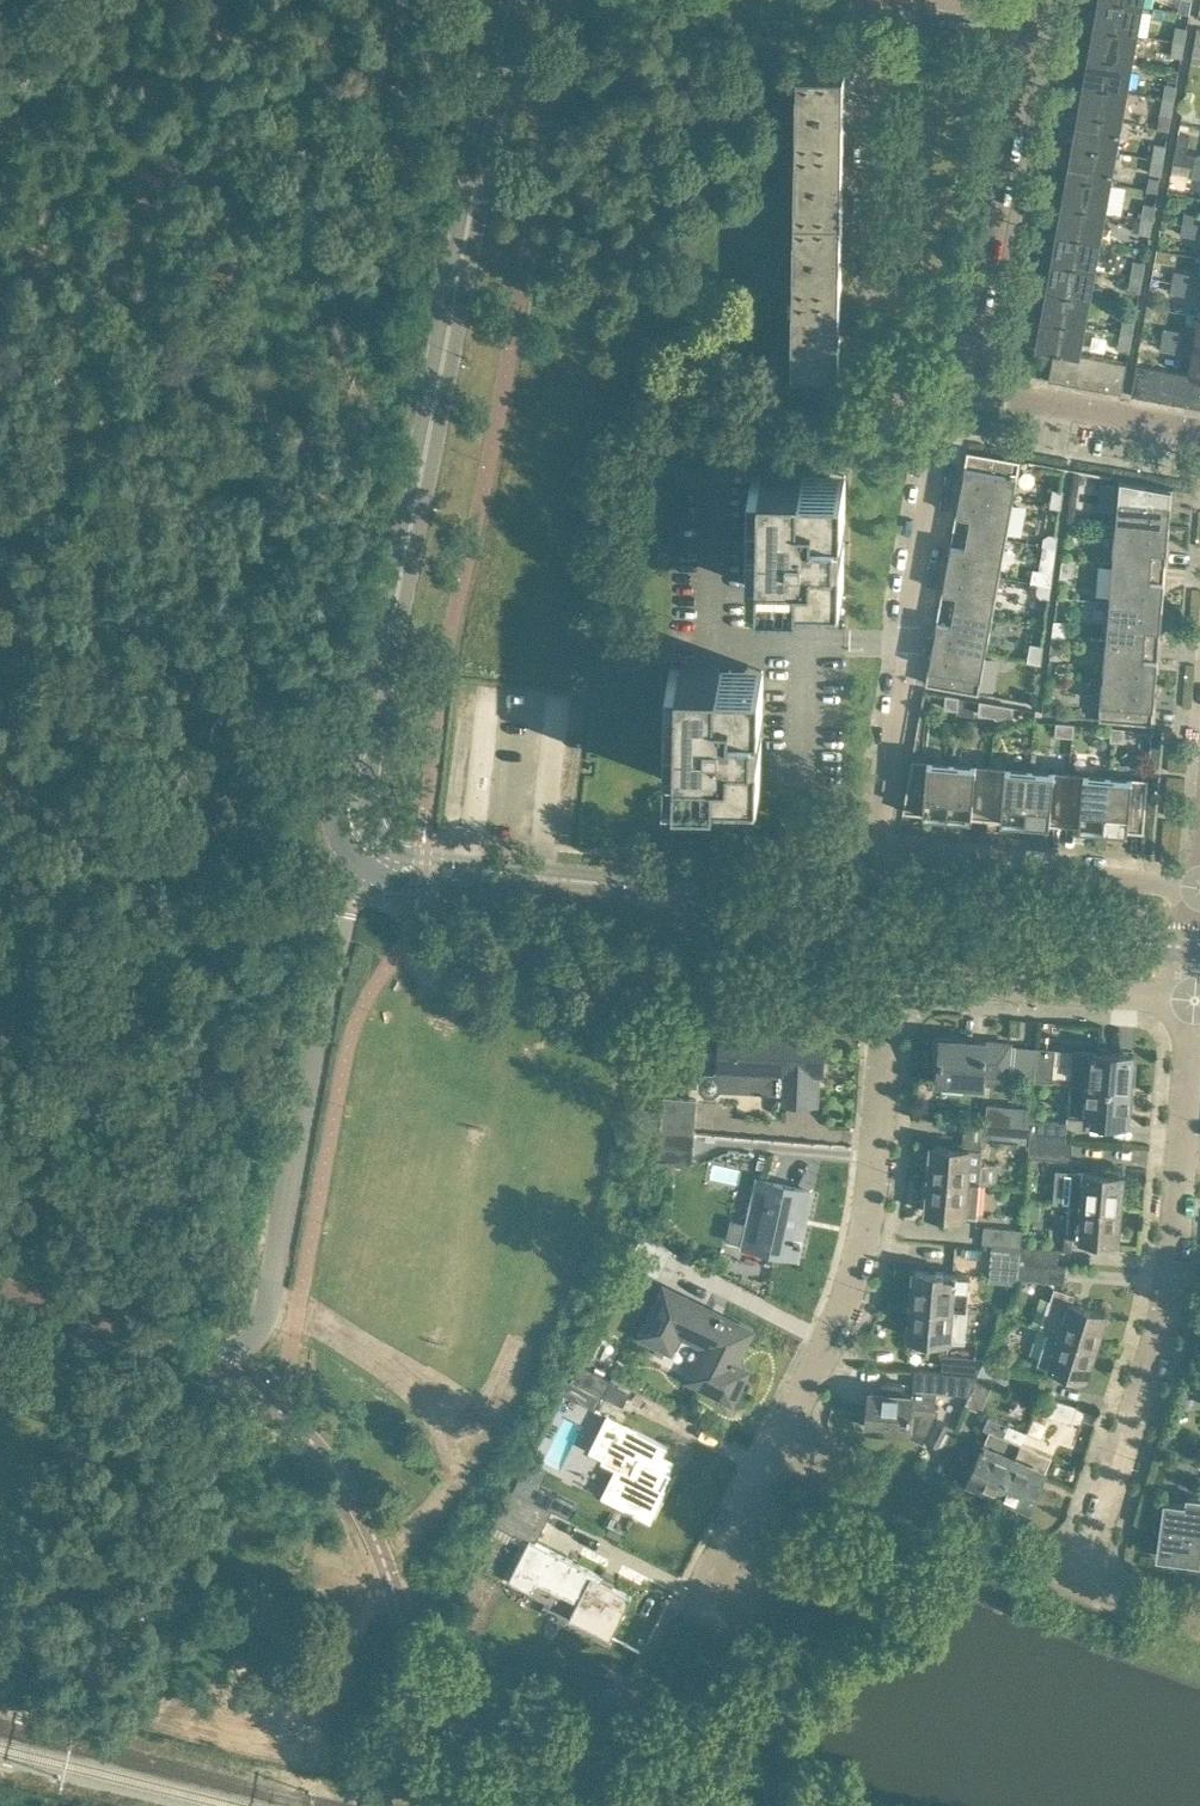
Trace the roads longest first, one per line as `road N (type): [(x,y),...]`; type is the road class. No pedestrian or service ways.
road 1 (tertiary): [(366,850),(349,824),(347,802),(380,685),(512,0)]
road 2 (tertiary): [(1199,948),(421,868),(383,863),(366,850)]
road 3 (unclassified): [(366,850),(340,913),(267,1313),(257,1333),(216,1365),(0,1284)]
road 4 (residential): [(775,1453),(834,1327),(861,1242),(888,1023),(903,994),(945,981),(1196,1000)]
road 5 (residential): [(882,848),(945,416),(962,386)]
road 6 (residential): [(973,318),(880,301),(871,292),(880,0)]
road 7 (residential): [(1078,1584),(951,1537),(775,1453)]
road 8 (unclassified): [(882,848),(893,855),(1199,889)]
road 9 (residential): [(973,318),(1024,12)]
road 10 (residential): [(1166,1305),(1196,1000)]
road 11 (residential): [(1078,1584),(1166,1305)]
road 12 (unclassified): [(1199,431),(962,386)]
road 13 (residential): [(715,1589),(775,1453)]
road 14 (residential): [(1199,1626),(1078,1584)]

